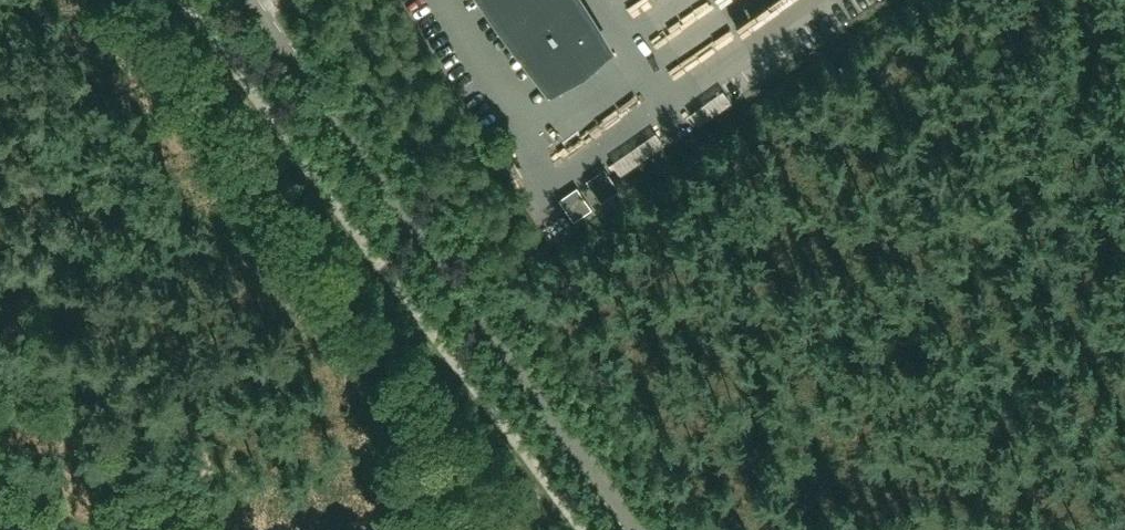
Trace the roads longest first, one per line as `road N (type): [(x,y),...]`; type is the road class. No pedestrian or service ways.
road 1 (tertiary): [(637,529),(243,0)]

